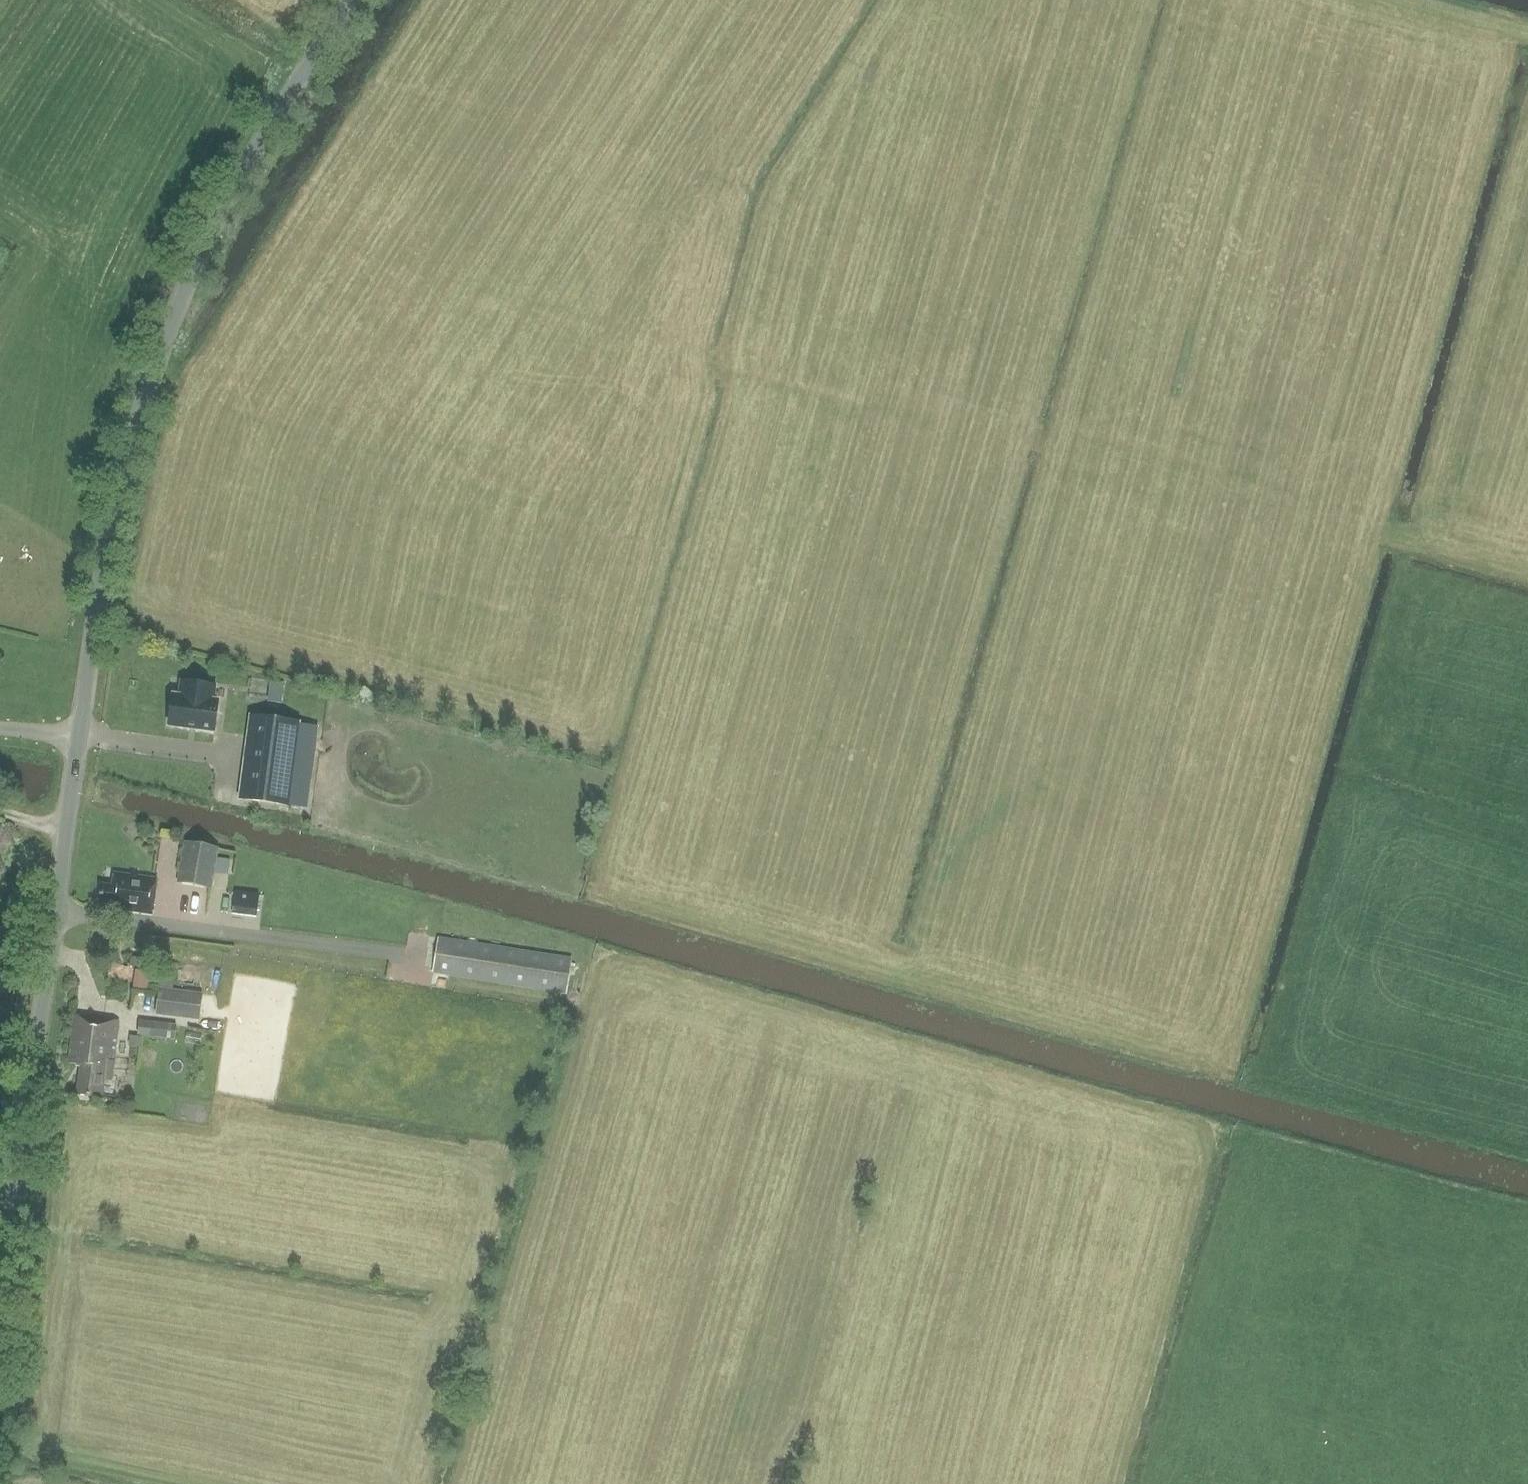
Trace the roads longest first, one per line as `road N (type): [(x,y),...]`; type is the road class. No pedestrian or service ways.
road 1 (unclassified): [(0,1327),(95,621),(137,413),(188,278),(348,0)]

